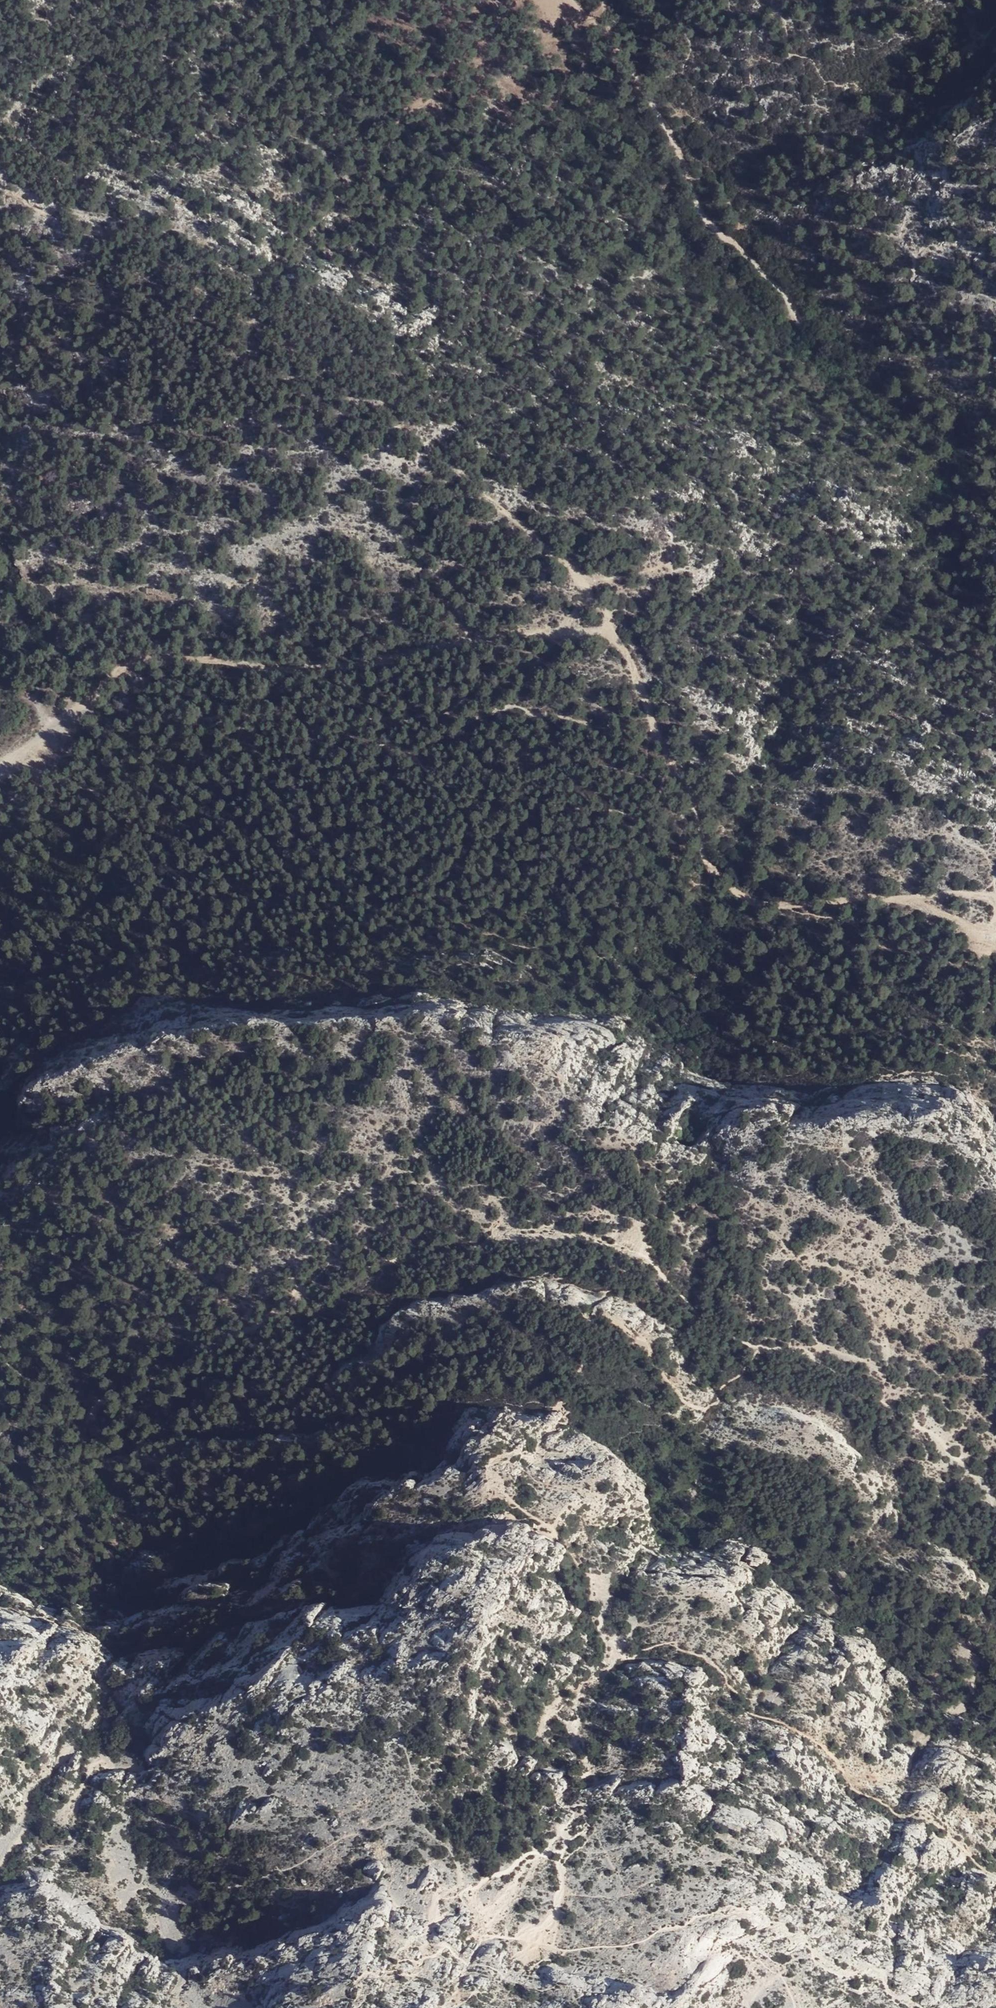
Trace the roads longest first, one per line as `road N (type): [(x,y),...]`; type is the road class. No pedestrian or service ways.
road 1 (track): [(612,632),(527,633),(337,668),(150,659),(125,665),(70,718),(22,743)]
road 2 (track): [(791,907),(736,896),(714,875),(638,676),(608,613),(591,599)]

